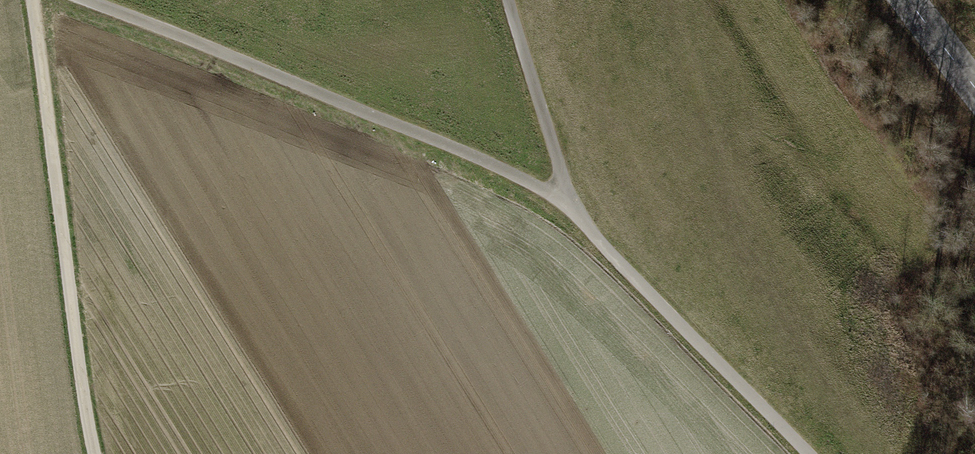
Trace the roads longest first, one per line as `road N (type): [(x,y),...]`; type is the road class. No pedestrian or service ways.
road 1 (unclassified): [(84,0),(558,197),(800,453)]
road 2 (track): [(39,0),(105,453)]

